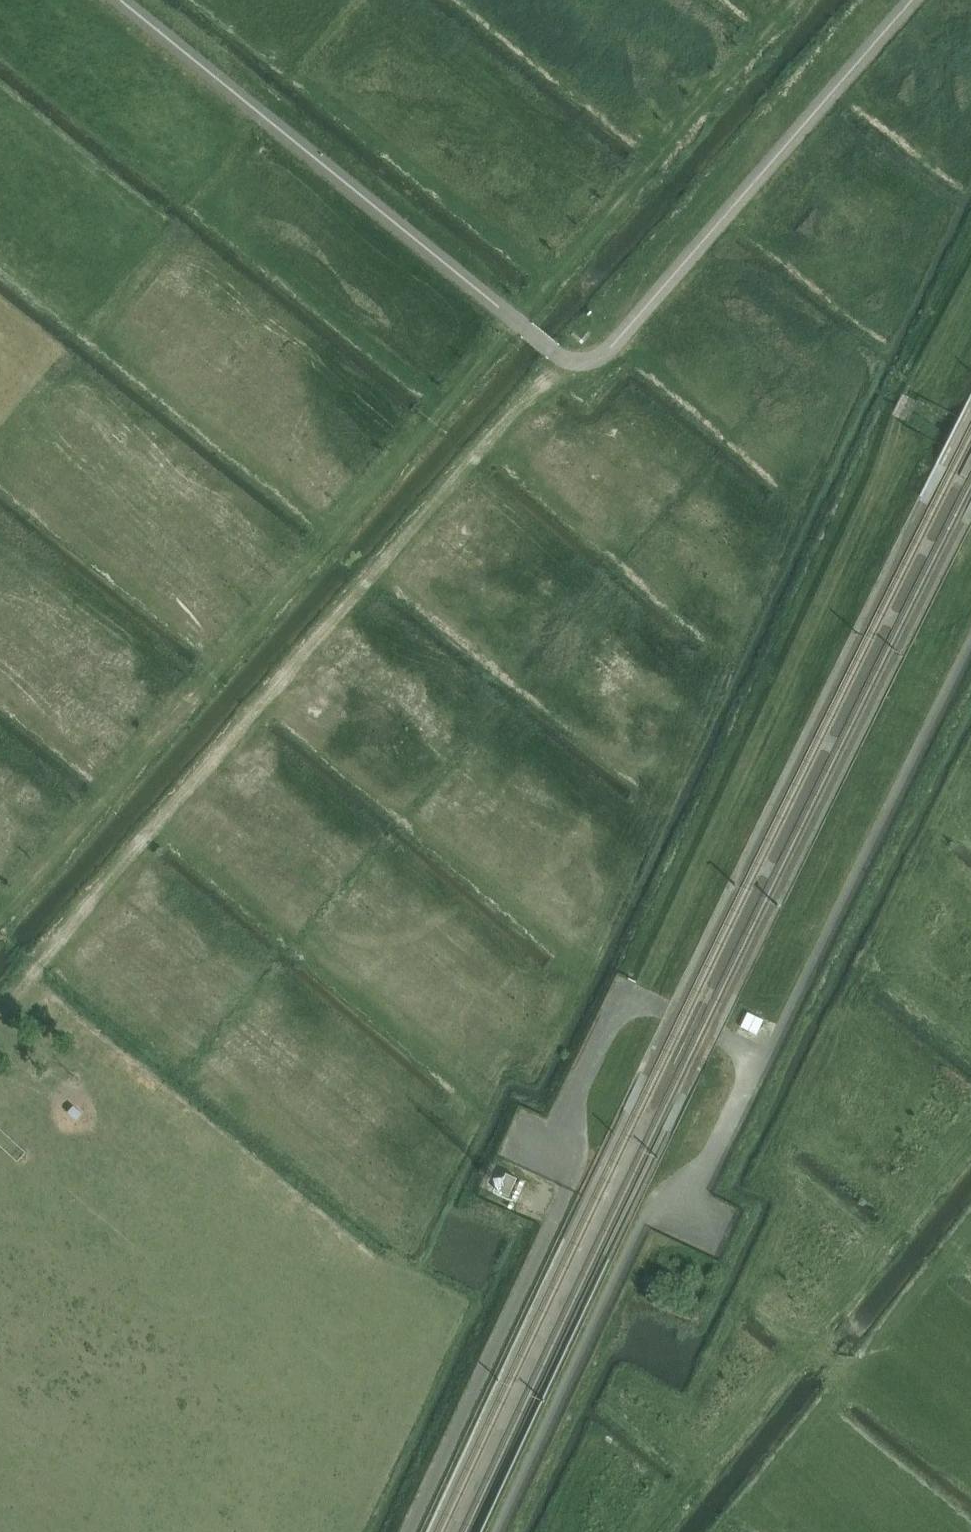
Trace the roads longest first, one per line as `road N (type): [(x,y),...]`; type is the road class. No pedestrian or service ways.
road 1 (track): [(970,278),(642,988)]

